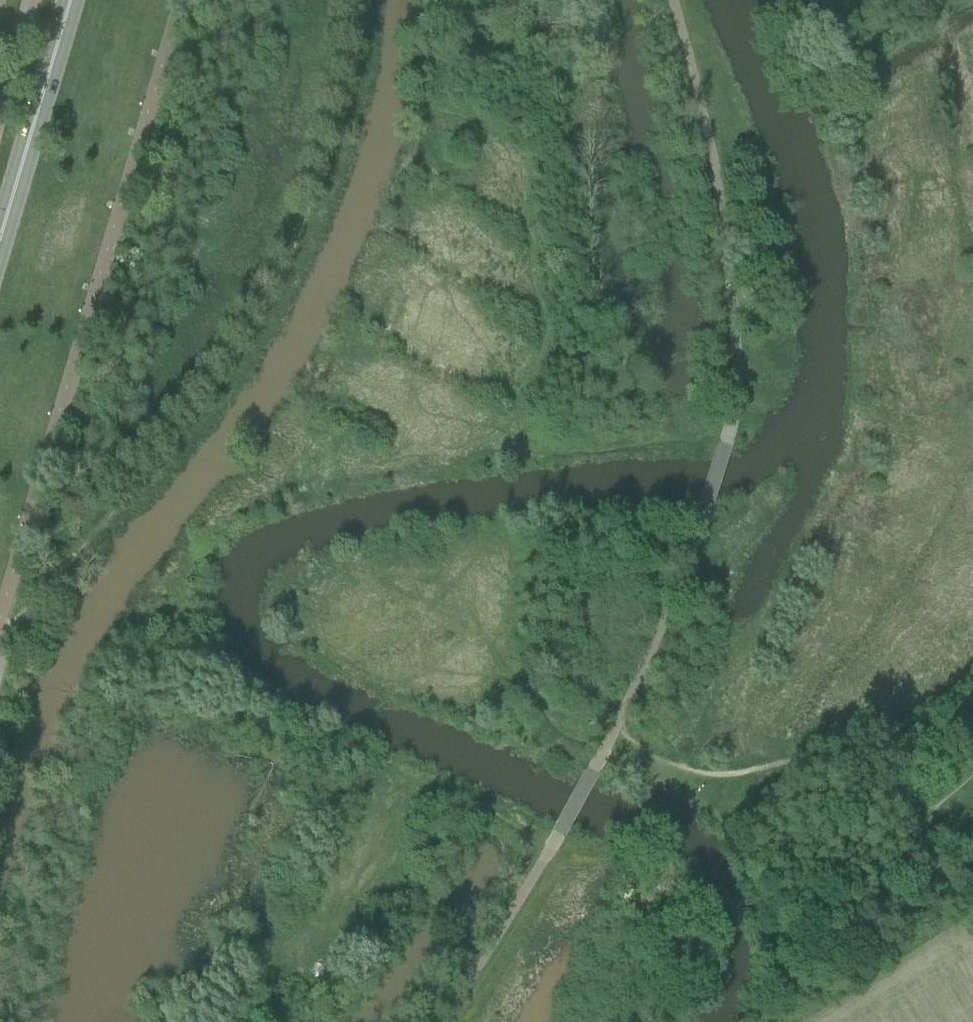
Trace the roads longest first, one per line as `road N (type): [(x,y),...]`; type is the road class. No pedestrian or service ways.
road 1 (secondary): [(0,230),(67,0)]

